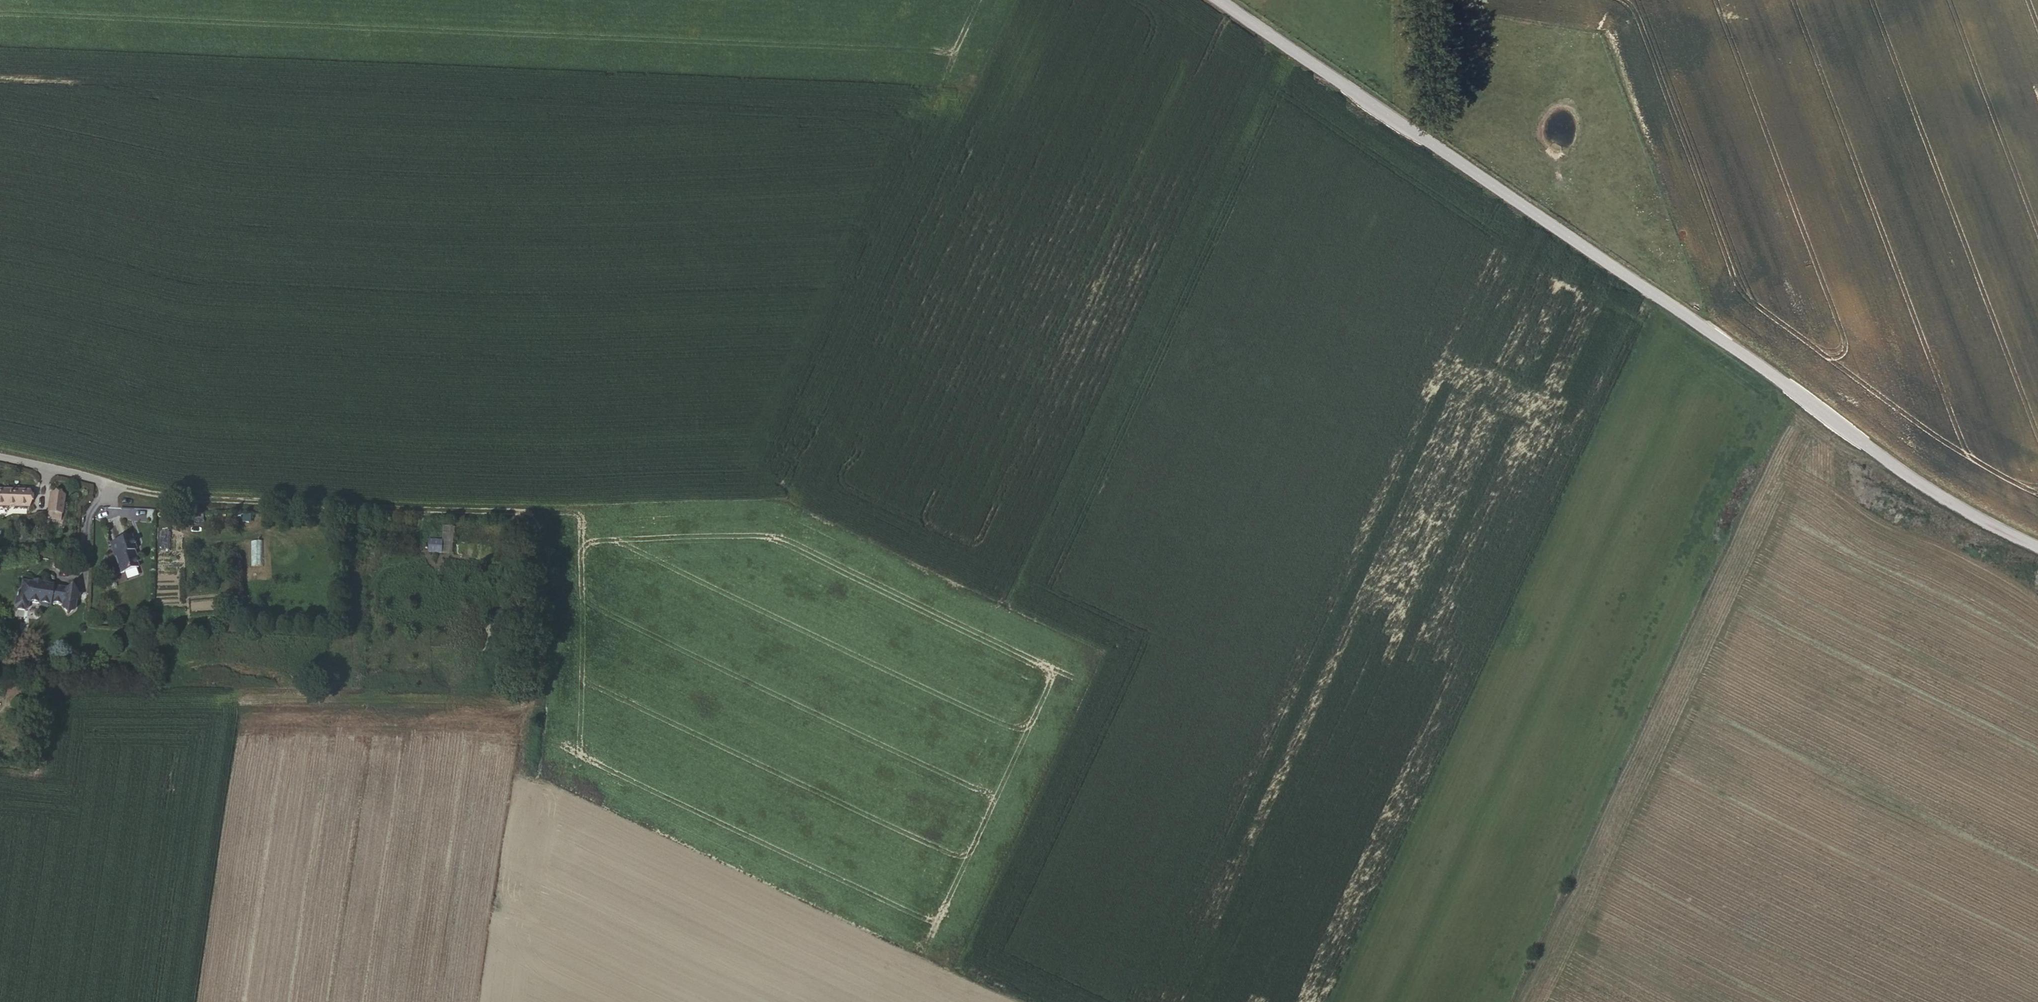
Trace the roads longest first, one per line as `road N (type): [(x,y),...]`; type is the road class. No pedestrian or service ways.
road 1 (tertiary): [(2037,547),(1926,487),(1717,335),(1217,0)]
road 2 (track): [(195,500),(487,508)]

